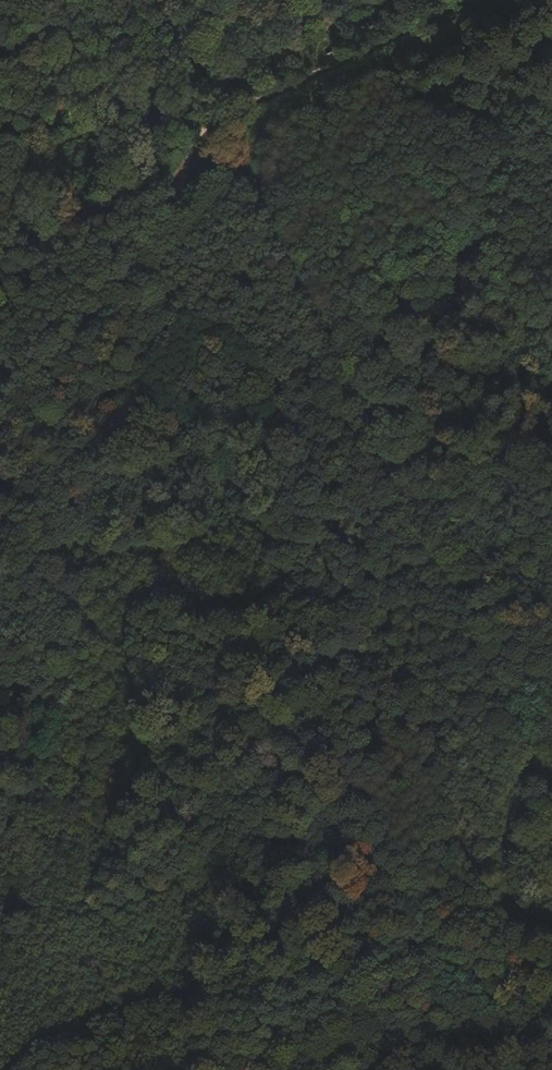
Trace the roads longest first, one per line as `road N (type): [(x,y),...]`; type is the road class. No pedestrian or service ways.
road 1 (track): [(551,641),(191,825),(317,1069)]

